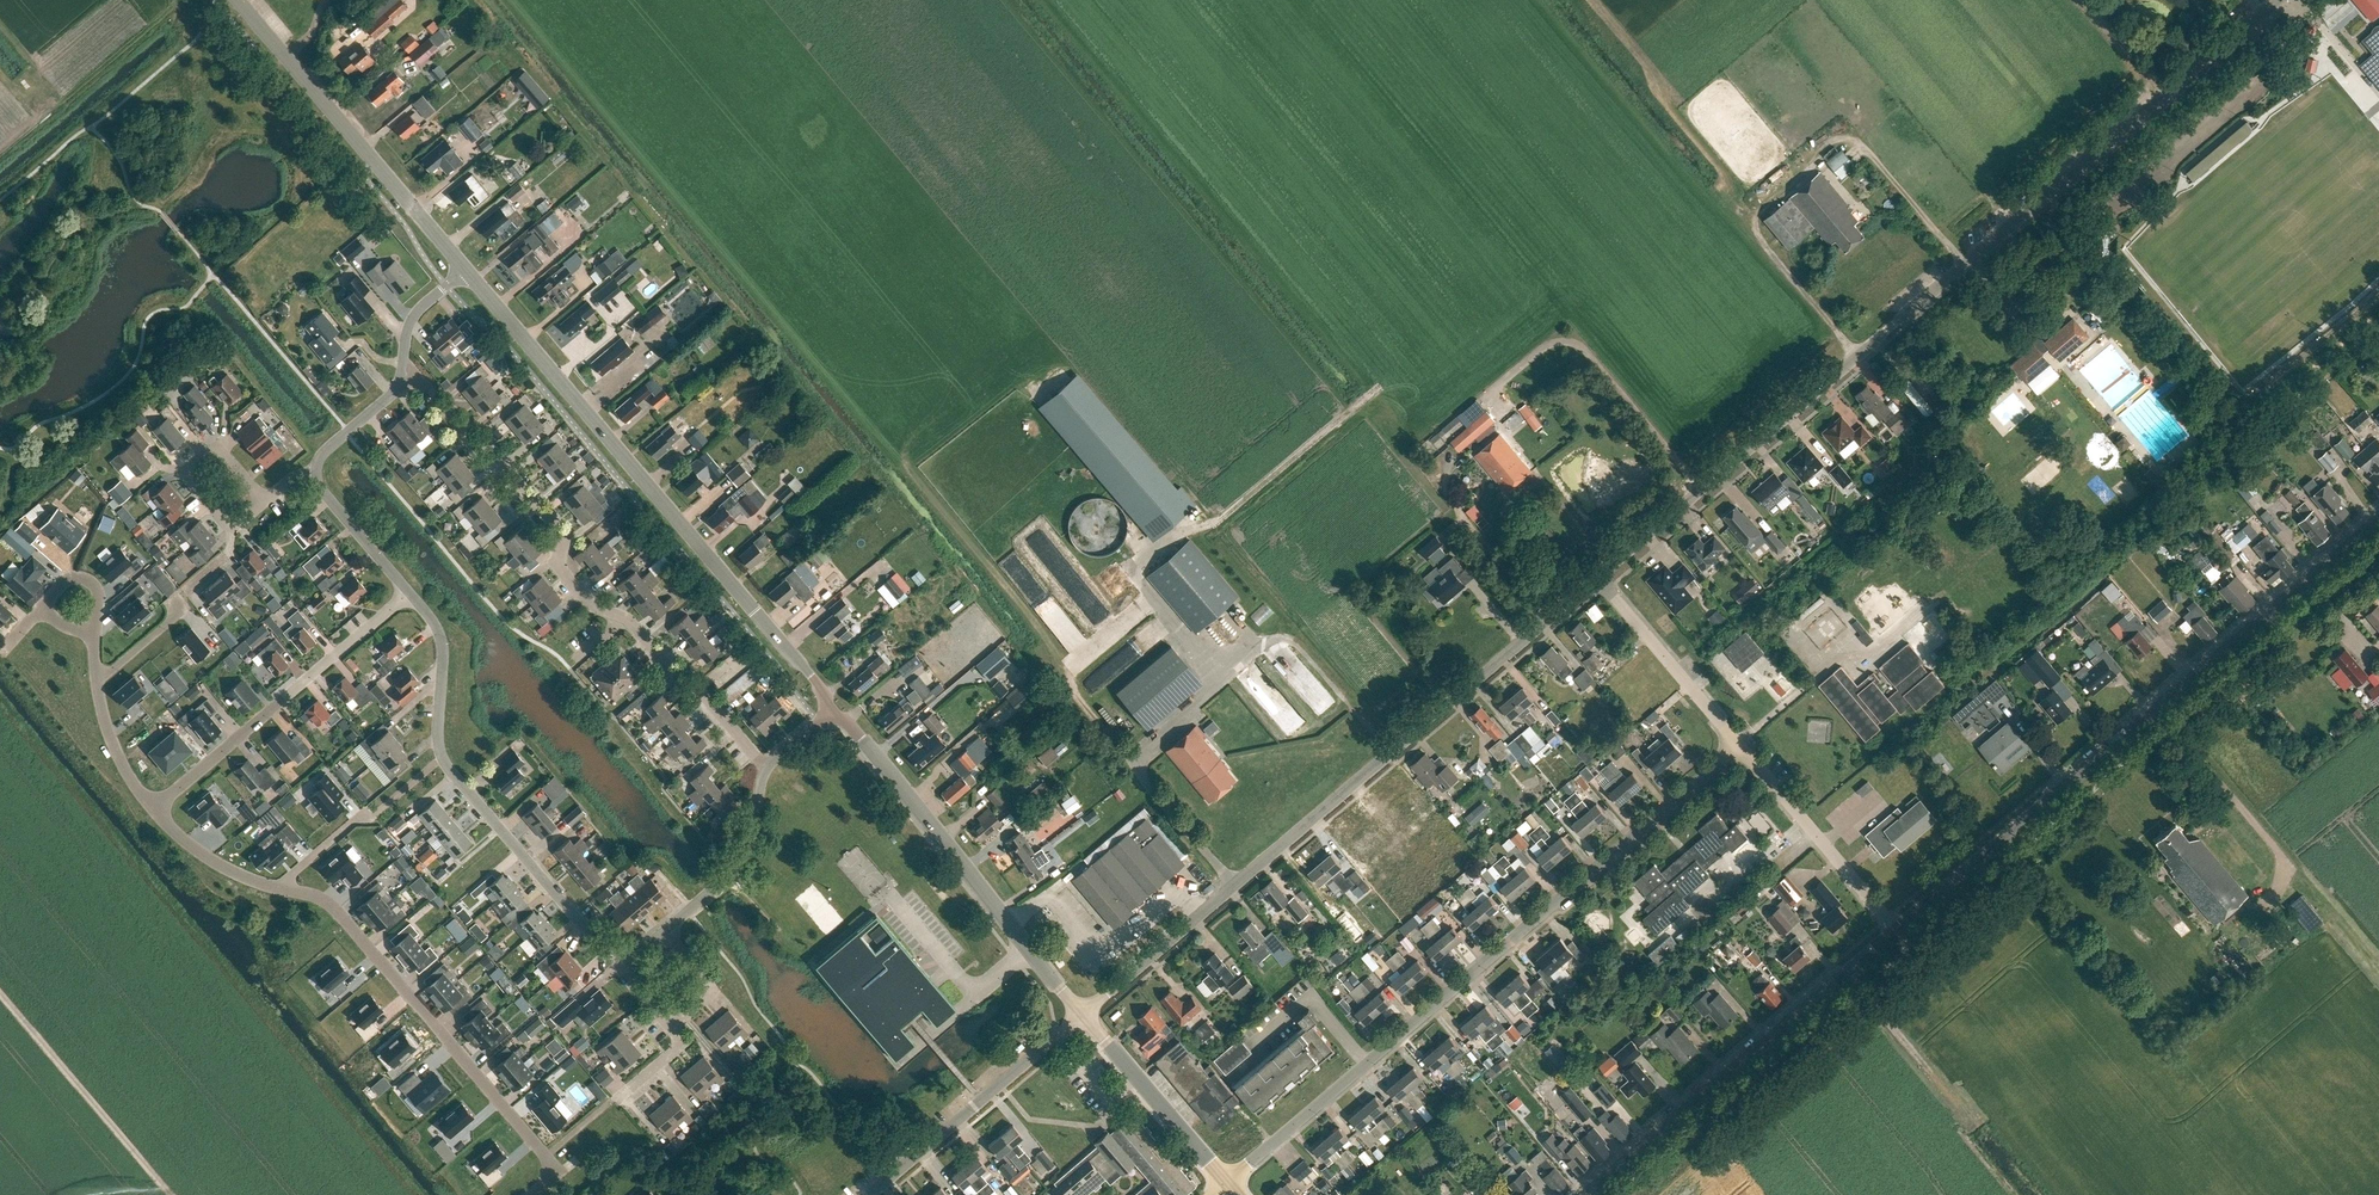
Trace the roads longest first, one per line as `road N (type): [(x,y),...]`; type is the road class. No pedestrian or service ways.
road 1 (unclassified): [(1597,578),(2277,0)]
road 2 (unclassified): [(1082,1014),(1597,578)]
road 3 (residential): [(1228,1181),(1738,744)]
road 4 (tertiary): [(1898,928),(2378,518)]
road 5 (residential): [(533,1194),(553,1171),(545,1156),(331,906),(224,867),(154,810)]
road 6 (tertiary): [(834,709),(464,268)]
road 7 (residential): [(764,768),(637,629),(596,609),(561,570),(552,519),(406,363)]
road 8 (residential): [(408,594),(436,626),(443,653),(441,759),(589,933),(622,950)]
road 9 (tertiary): [(1585,1194),(1898,928)]
road 10 (tertiary): [(1082,1014),(834,709)]
road 11 (tertiary): [(464,268),(238,0)]
road 12 (residential): [(154,810),(408,594)]
road 13 (unclassified): [(870,1194),(1082,1014)]
road 14 (track): [(172,1194),(0,993)]
road 15 (residential): [(1898,928),(1738,744)]
road 16 (track): [(1186,526),(1220,521),(1380,388)]
road 17 (tertiary): [(1228,1181),(1082,1014)]
road 18 (residential): [(1738,744),(1597,578)]
road 19 (residential): [(98,683),(176,616),(182,595),(229,555),(232,524)]
road 20 (residential): [(664,932),(744,863),(764,768)]
road 21 (residential): [(232,524),(196,485),(192,469),(213,451),(224,453),(265,500)]
road 22 (residential): [(317,472),(328,498),(408,594)]
road 23 (residential): [(317,472),(325,452),(397,387),(406,363)]
road 24 (residential): [(154,810),(120,761),(98,683)]
road 25 (residential): [(670,1027),(699,1004),(705,984),(664,932)]

